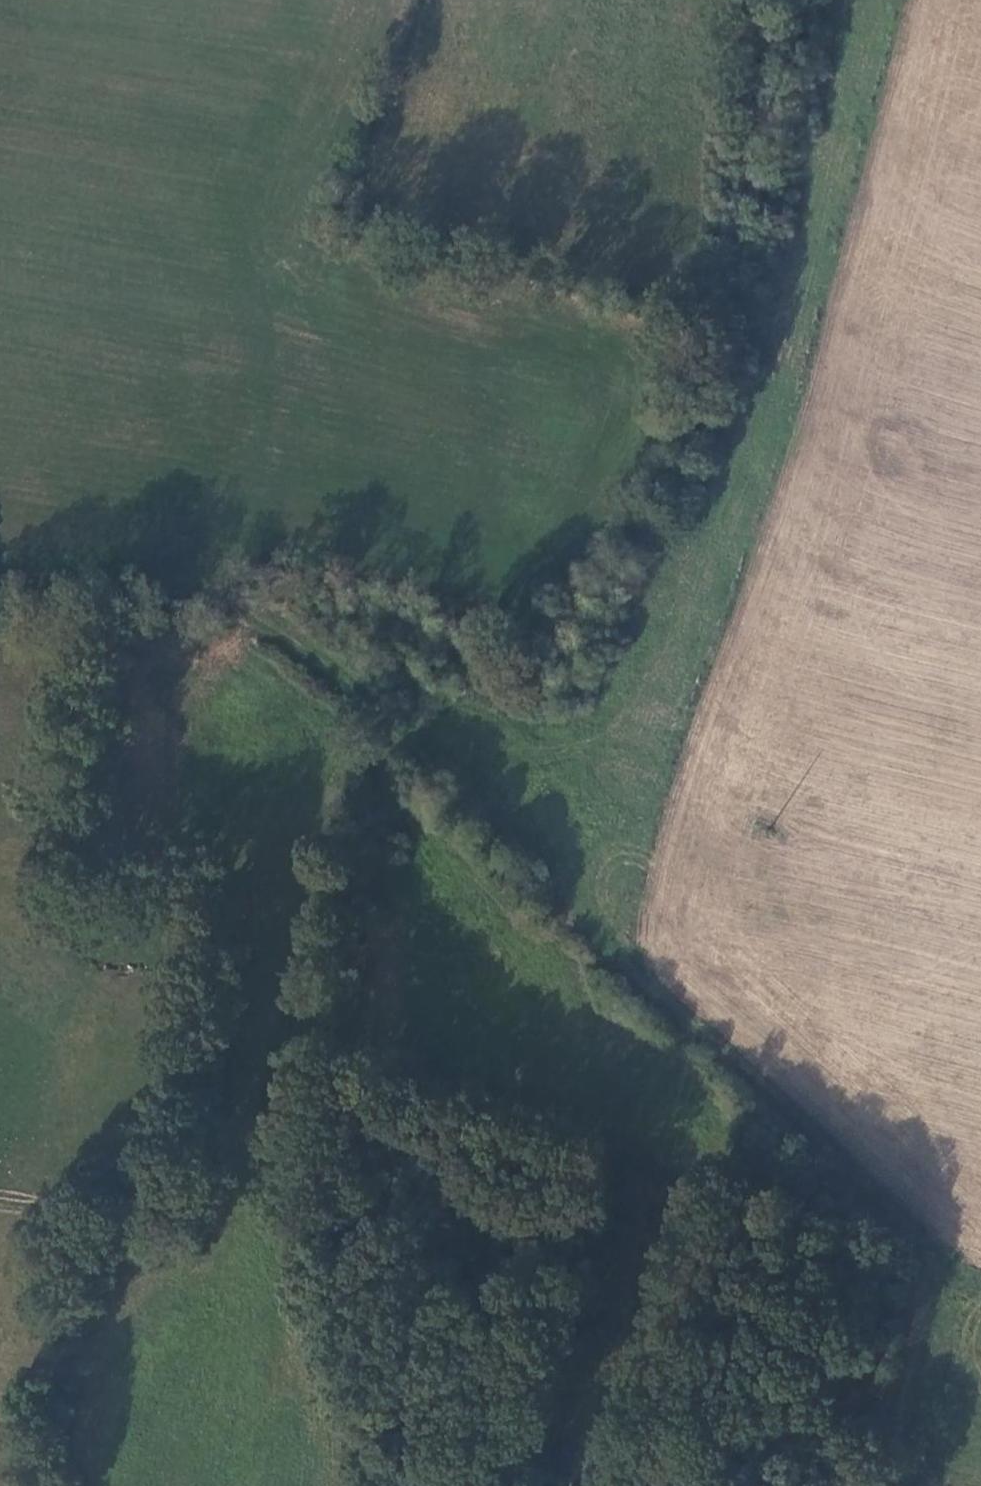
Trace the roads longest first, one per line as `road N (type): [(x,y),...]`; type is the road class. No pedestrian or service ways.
road 1 (track): [(0,582),(175,587),(358,681)]

